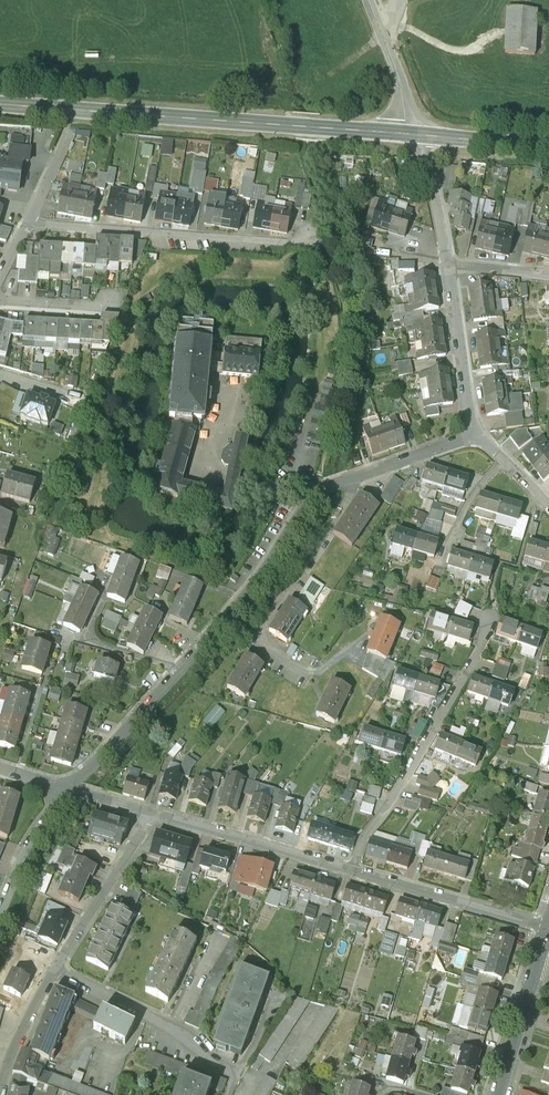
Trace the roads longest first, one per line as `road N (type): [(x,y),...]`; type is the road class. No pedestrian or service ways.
road 1 (residential): [(65,791),(178,670),(320,490),(476,436)]
road 2 (secondary): [(415,139),(0,107)]
road 3 (residential): [(547,929),(152,815)]
road 4 (residential): [(26,222),(313,241)]
road 5 (residential): [(52,972),(170,1028),(252,1080)]
road 6 (residential): [(52,972),(152,815)]
road 7 (tertiary): [(500,1094),(547,929)]
road 8 (residential): [(476,436),(452,270)]
road 9 (unclassified): [(415,139),(369,0)]
road 10 (residential): [(65,791),(33,837),(0,918)]
road 11 (residential): [(452,270),(415,139)]
road 12 (secondary): [(548,150),(415,139)]
road 13 (residential): [(0,1088),(52,972)]

